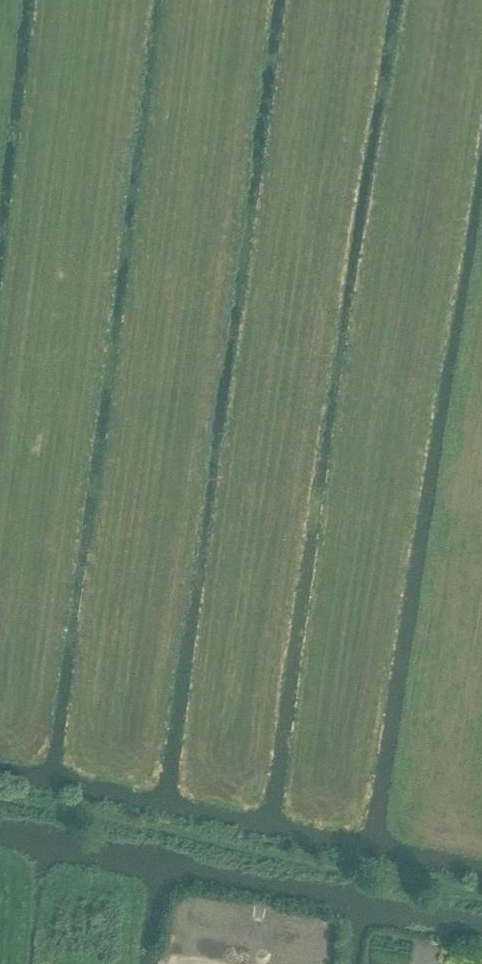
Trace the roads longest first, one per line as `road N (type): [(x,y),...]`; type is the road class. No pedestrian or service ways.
road 1 (track): [(481,902),(0,802)]

